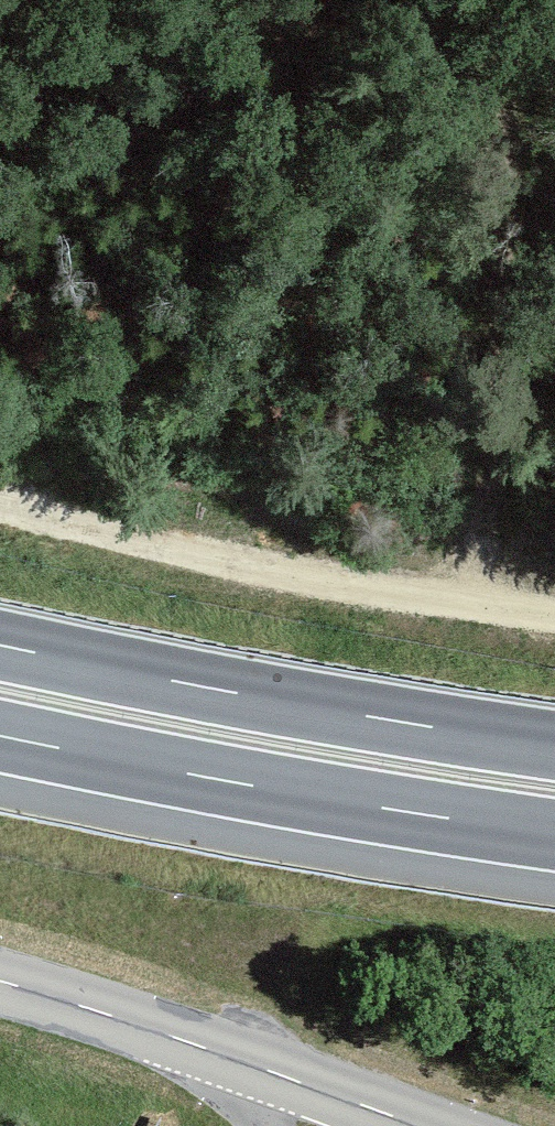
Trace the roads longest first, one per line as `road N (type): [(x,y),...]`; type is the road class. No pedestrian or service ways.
road 1 (track): [(0,510),(209,560),(554,614)]
road 2 (trunk): [(554,745),(0,645)]
road 3 (trunk): [(0,736),(554,834)]
road 4 (track): [(477,603),(500,277),(539,123),(554,92)]
road 5 (secondary): [(419,1125),(0,981)]
road 6 (track): [(539,123),(520,0)]

